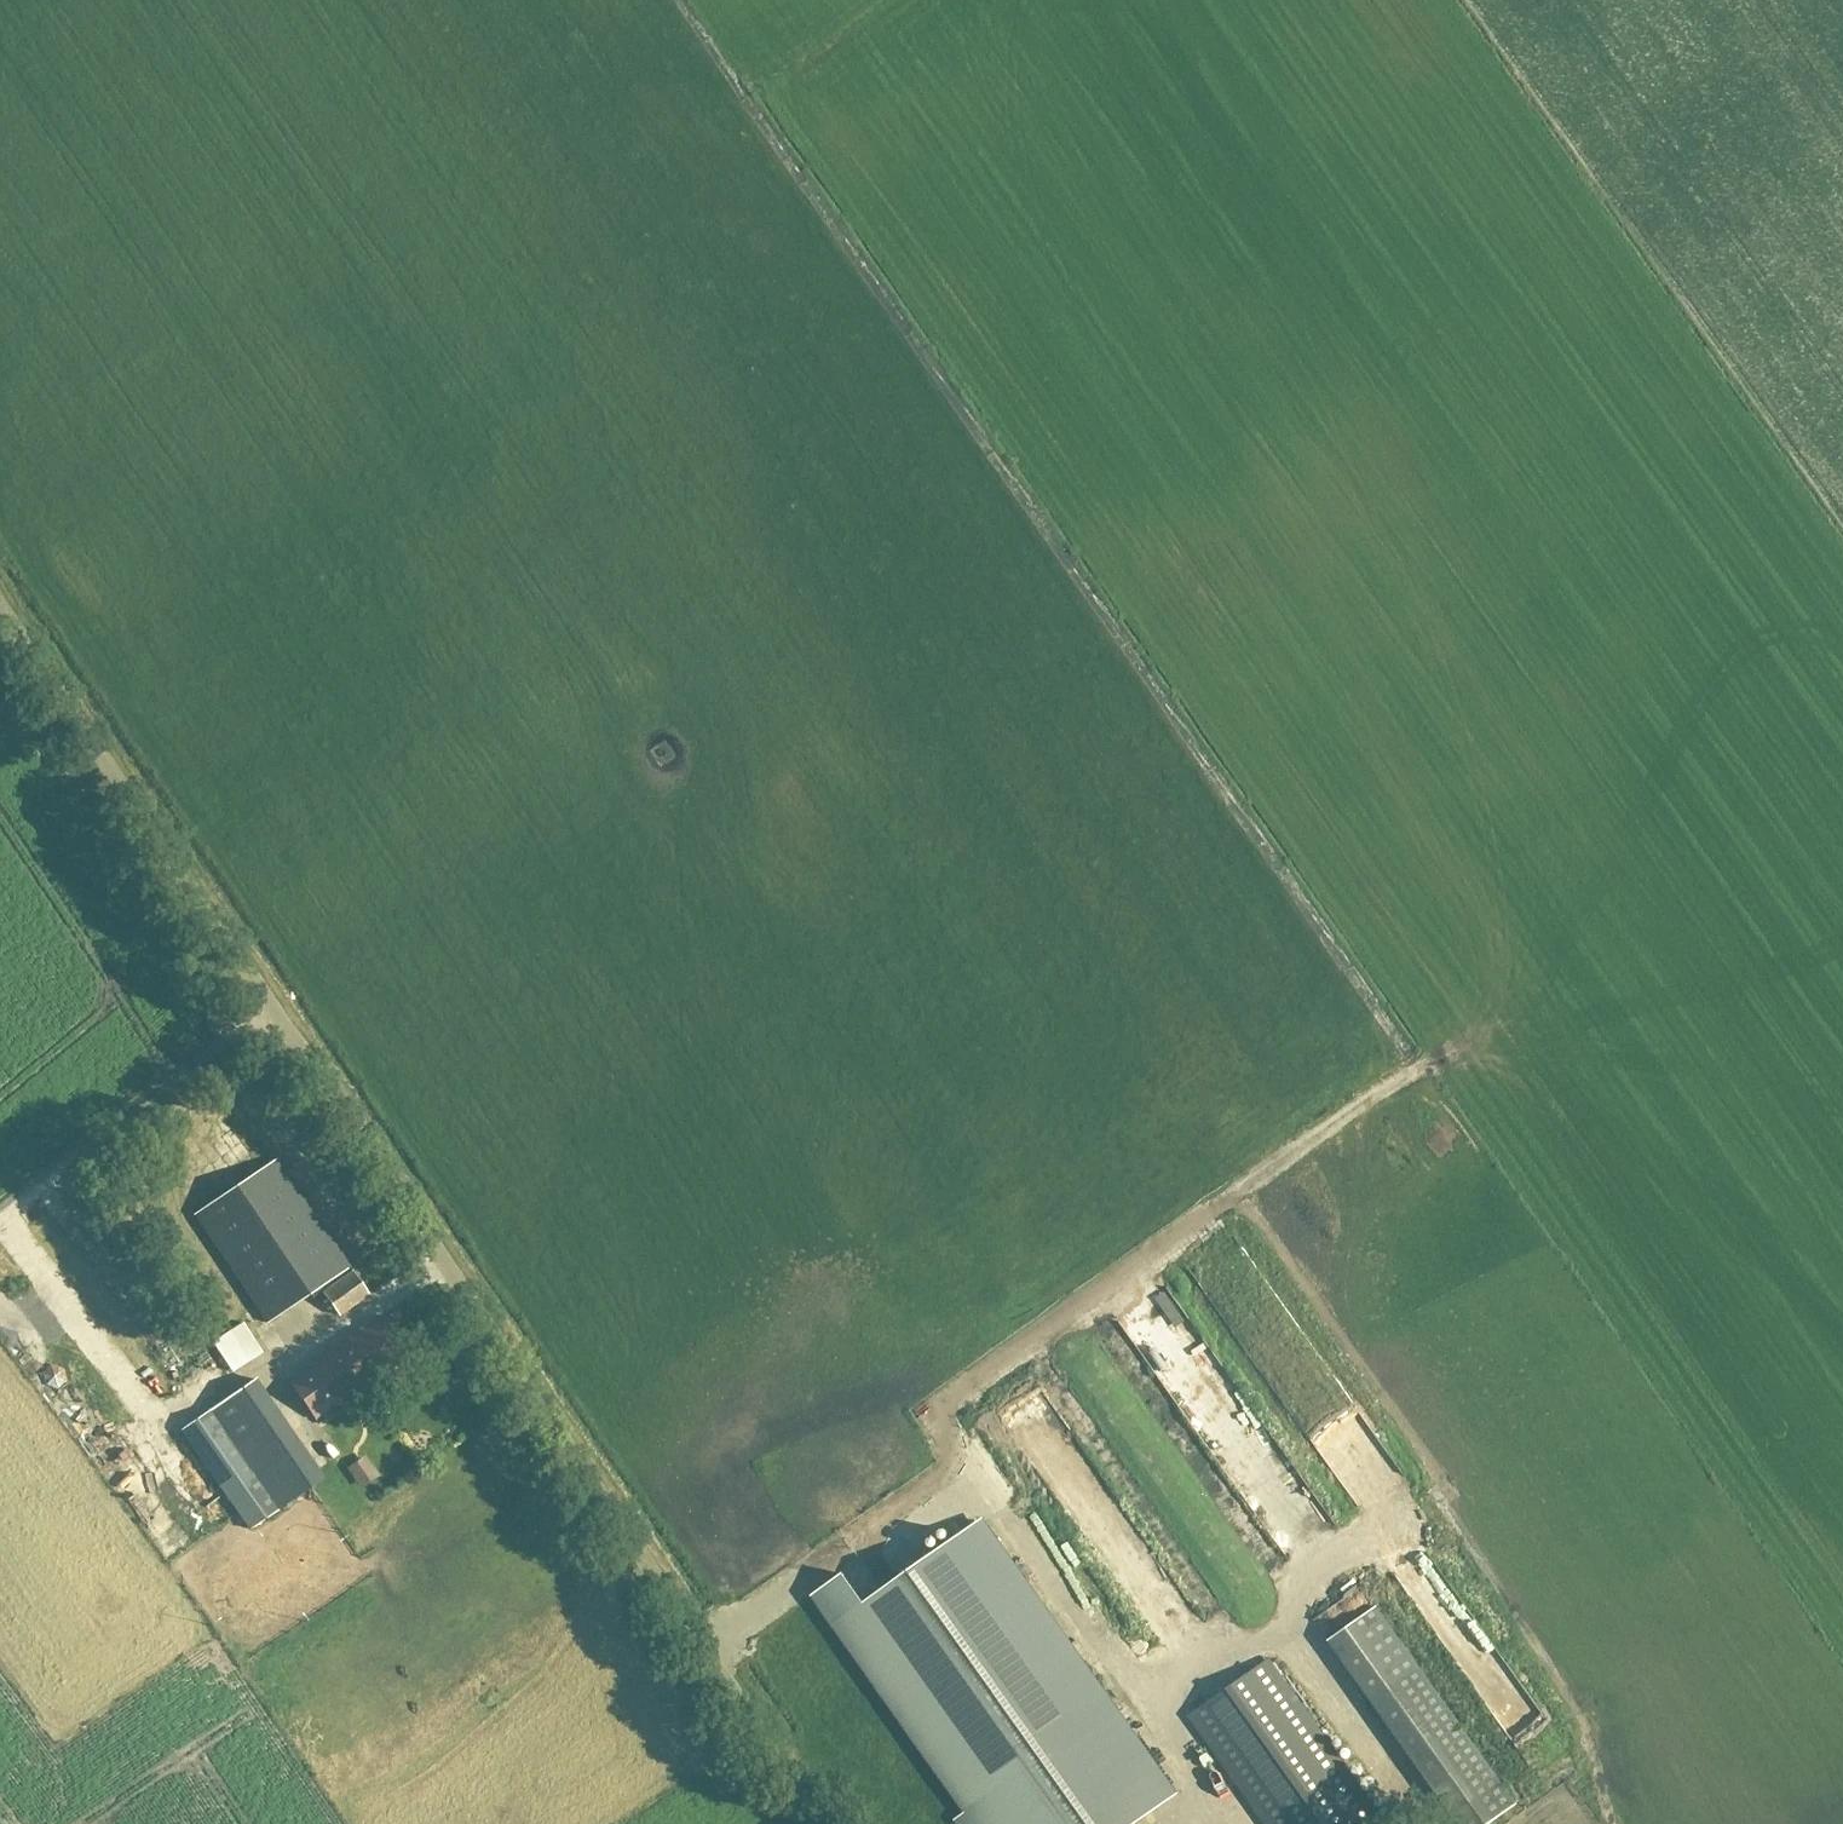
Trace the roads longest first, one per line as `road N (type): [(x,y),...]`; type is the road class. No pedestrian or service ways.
road 1 (unclassified): [(818,1823),(0,619)]

